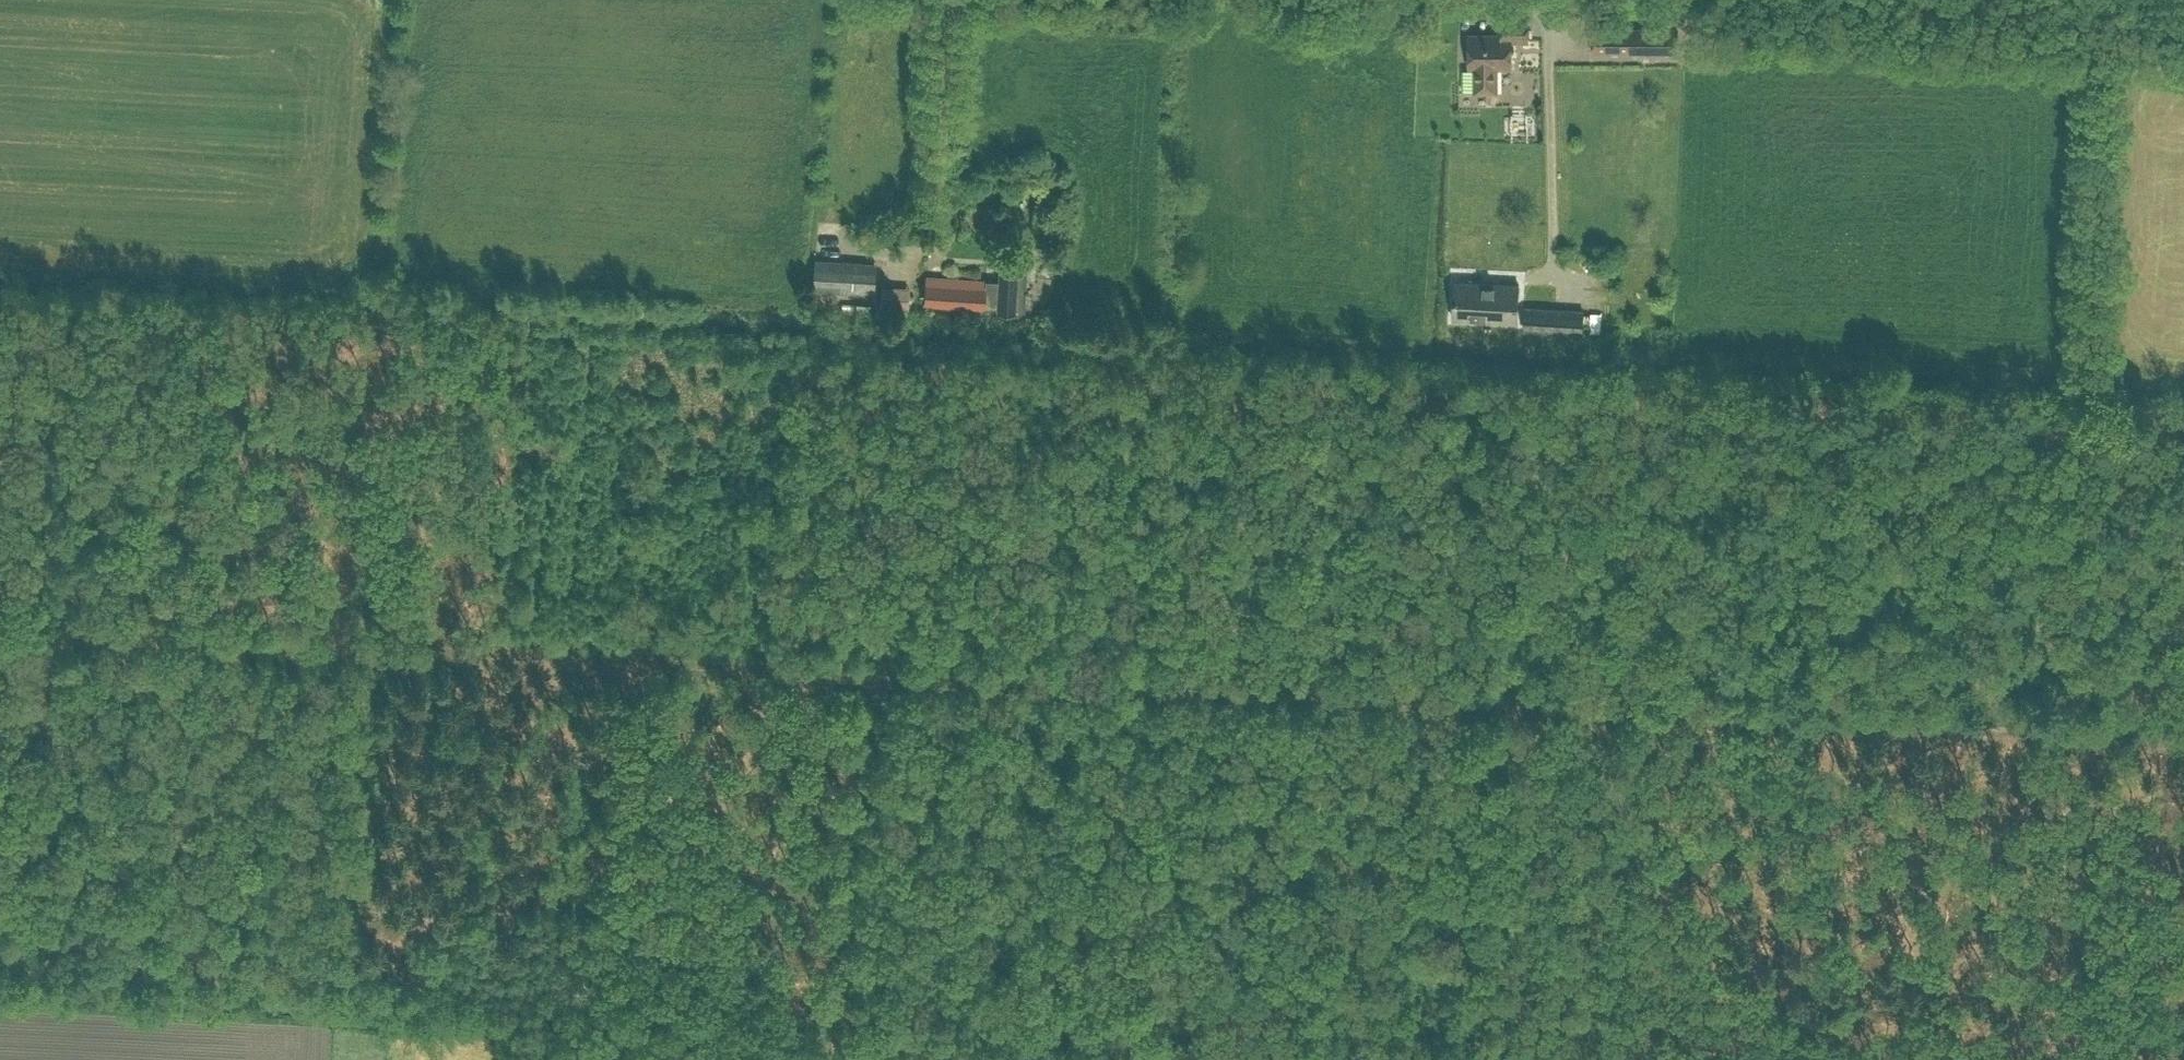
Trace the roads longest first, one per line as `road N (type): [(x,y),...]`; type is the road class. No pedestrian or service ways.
road 1 (track): [(2102,29),(1498,0)]

